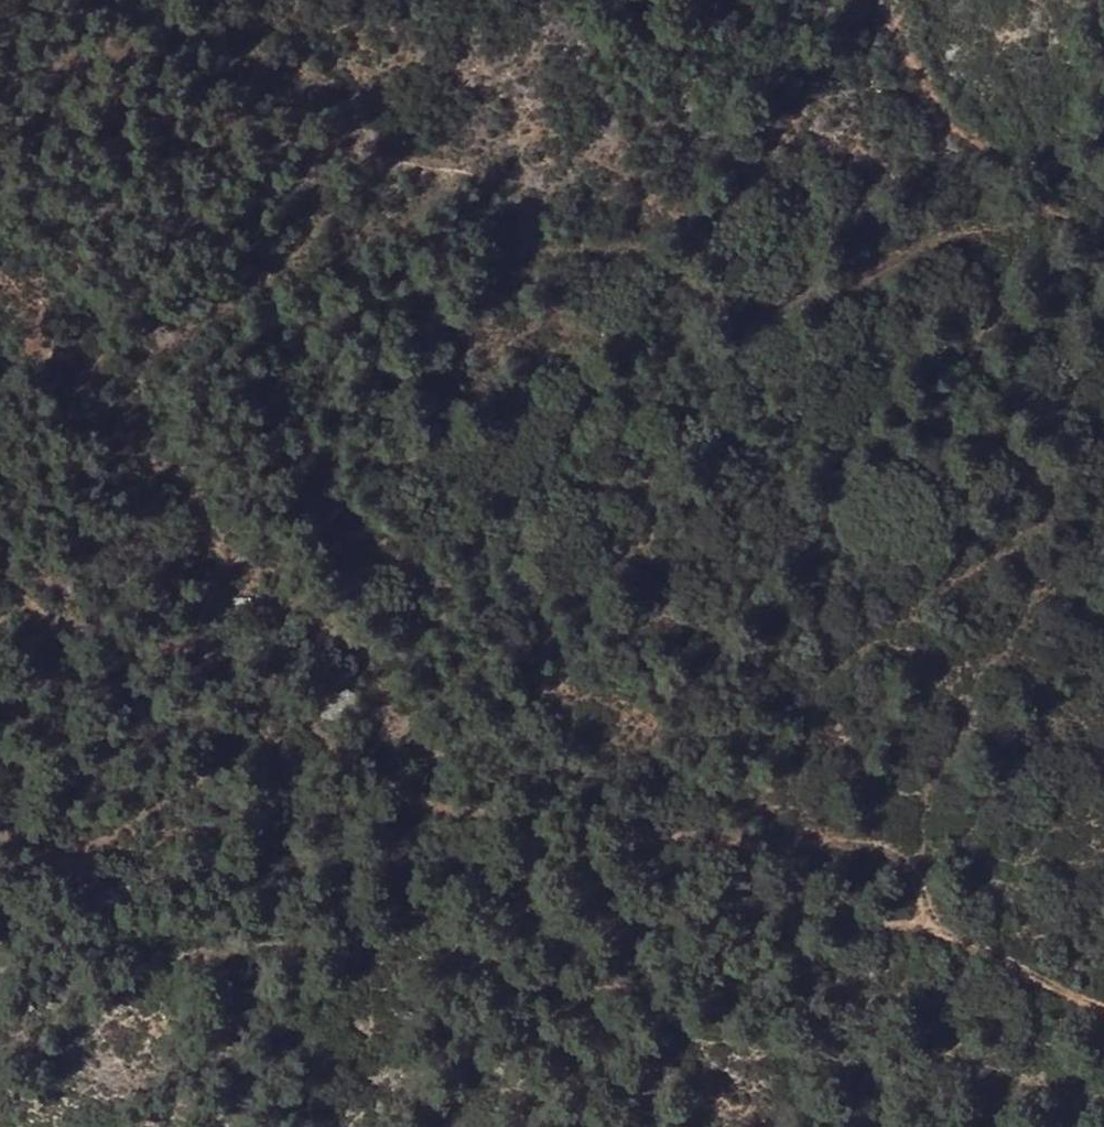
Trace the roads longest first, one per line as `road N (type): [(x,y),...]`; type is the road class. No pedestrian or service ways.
road 1 (track): [(1103,243),(950,124),(869,0)]
road 2 (track): [(1103,1014),(949,934)]

